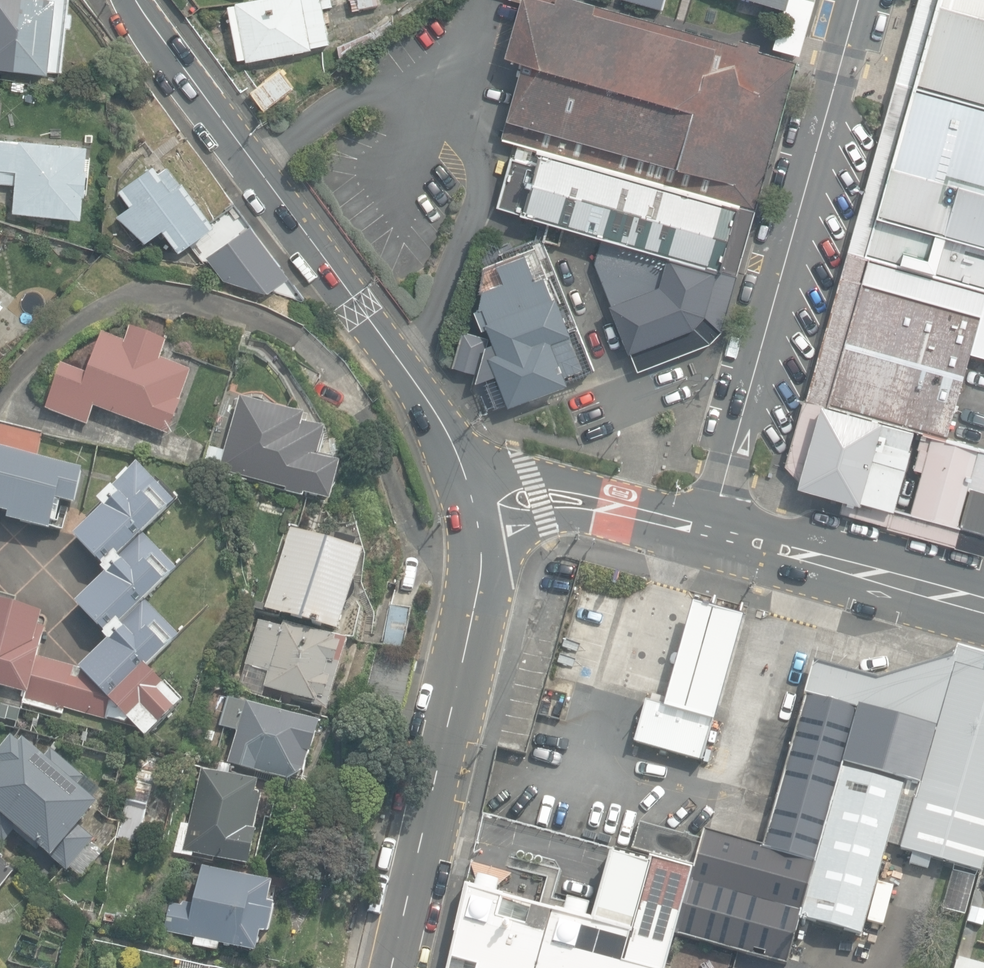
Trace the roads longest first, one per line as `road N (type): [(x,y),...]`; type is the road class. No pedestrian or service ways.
road 1 (residential): [(475,496),(434,405),(399,353),(134,0)]
road 2 (residential): [(858,0),(709,529)]
road 3 (residential): [(475,496),(479,584),(392,967)]
road 4 (residential): [(983,607),(709,529)]
road 5 (residential): [(709,529),(601,501),(475,496)]

